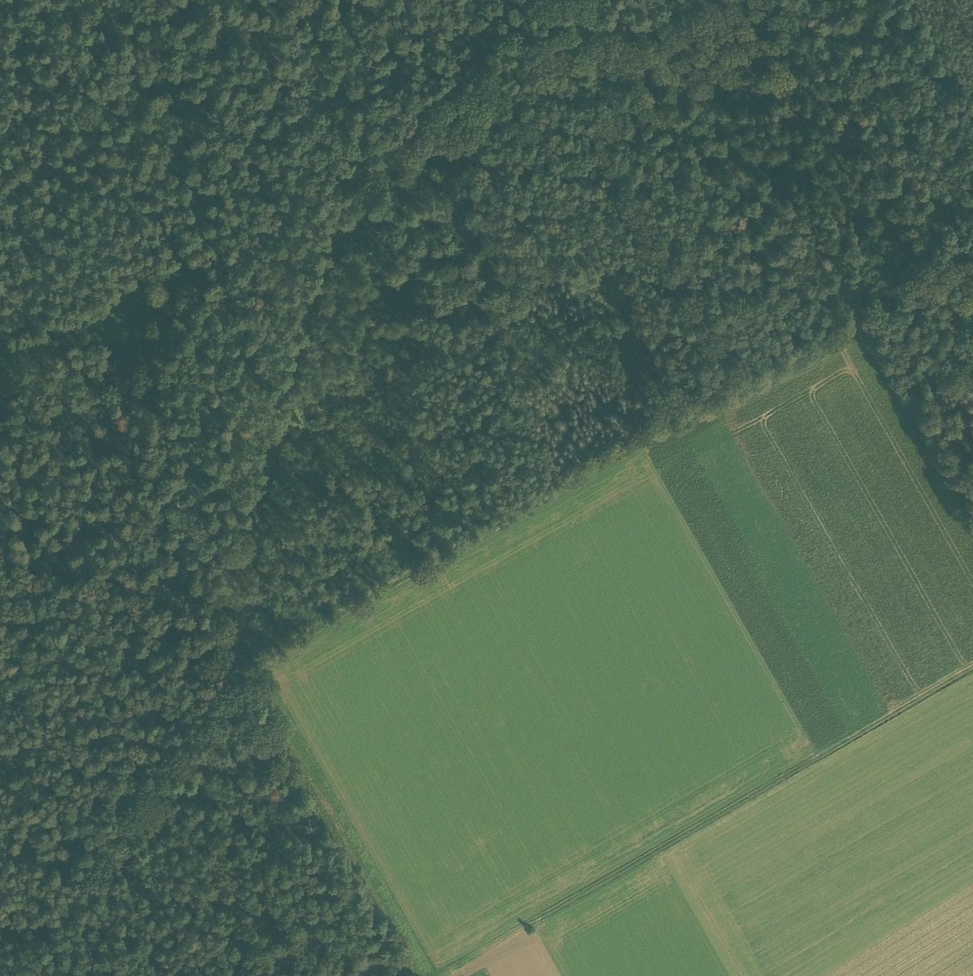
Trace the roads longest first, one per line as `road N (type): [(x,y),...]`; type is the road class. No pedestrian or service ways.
road 1 (track): [(216,644),(349,193),(691,0)]
road 2 (track): [(232,674),(972,253)]
road 3 (track): [(0,974),(232,674),(190,612),(167,595),(0,538)]
road 4 (track): [(972,669),(443,975)]
road 5 (track): [(414,975),(242,671)]
road 6 (track): [(349,193),(351,176),(528,0)]
road 7 (track): [(53,556),(126,415),(138,348)]
road 8 (track): [(86,864),(164,975)]

